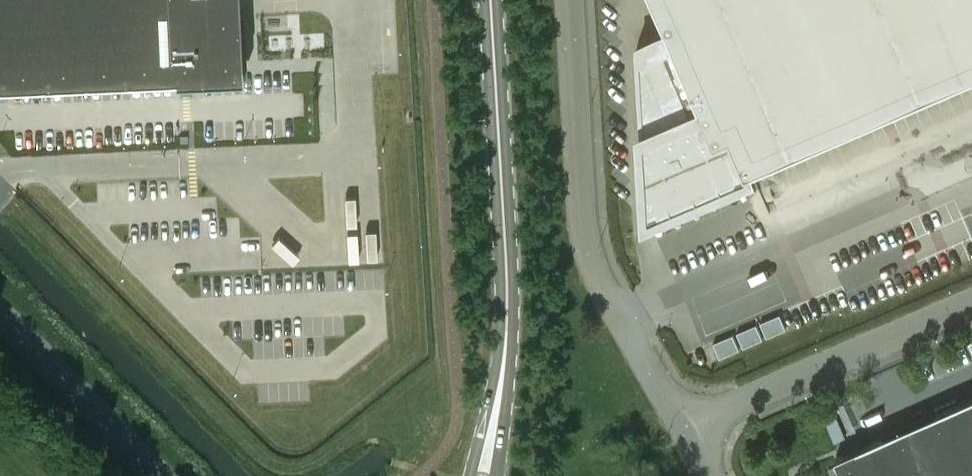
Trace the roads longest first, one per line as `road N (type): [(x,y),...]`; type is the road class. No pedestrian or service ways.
road 1 (tertiary): [(483,475),(500,387),(507,267),(492,0)]
road 2 (unclassified): [(684,430),(587,255),(569,0)]
road 3 (unclassified): [(684,430),(971,306)]
road 4 (unclassified): [(161,475),(0,312)]

